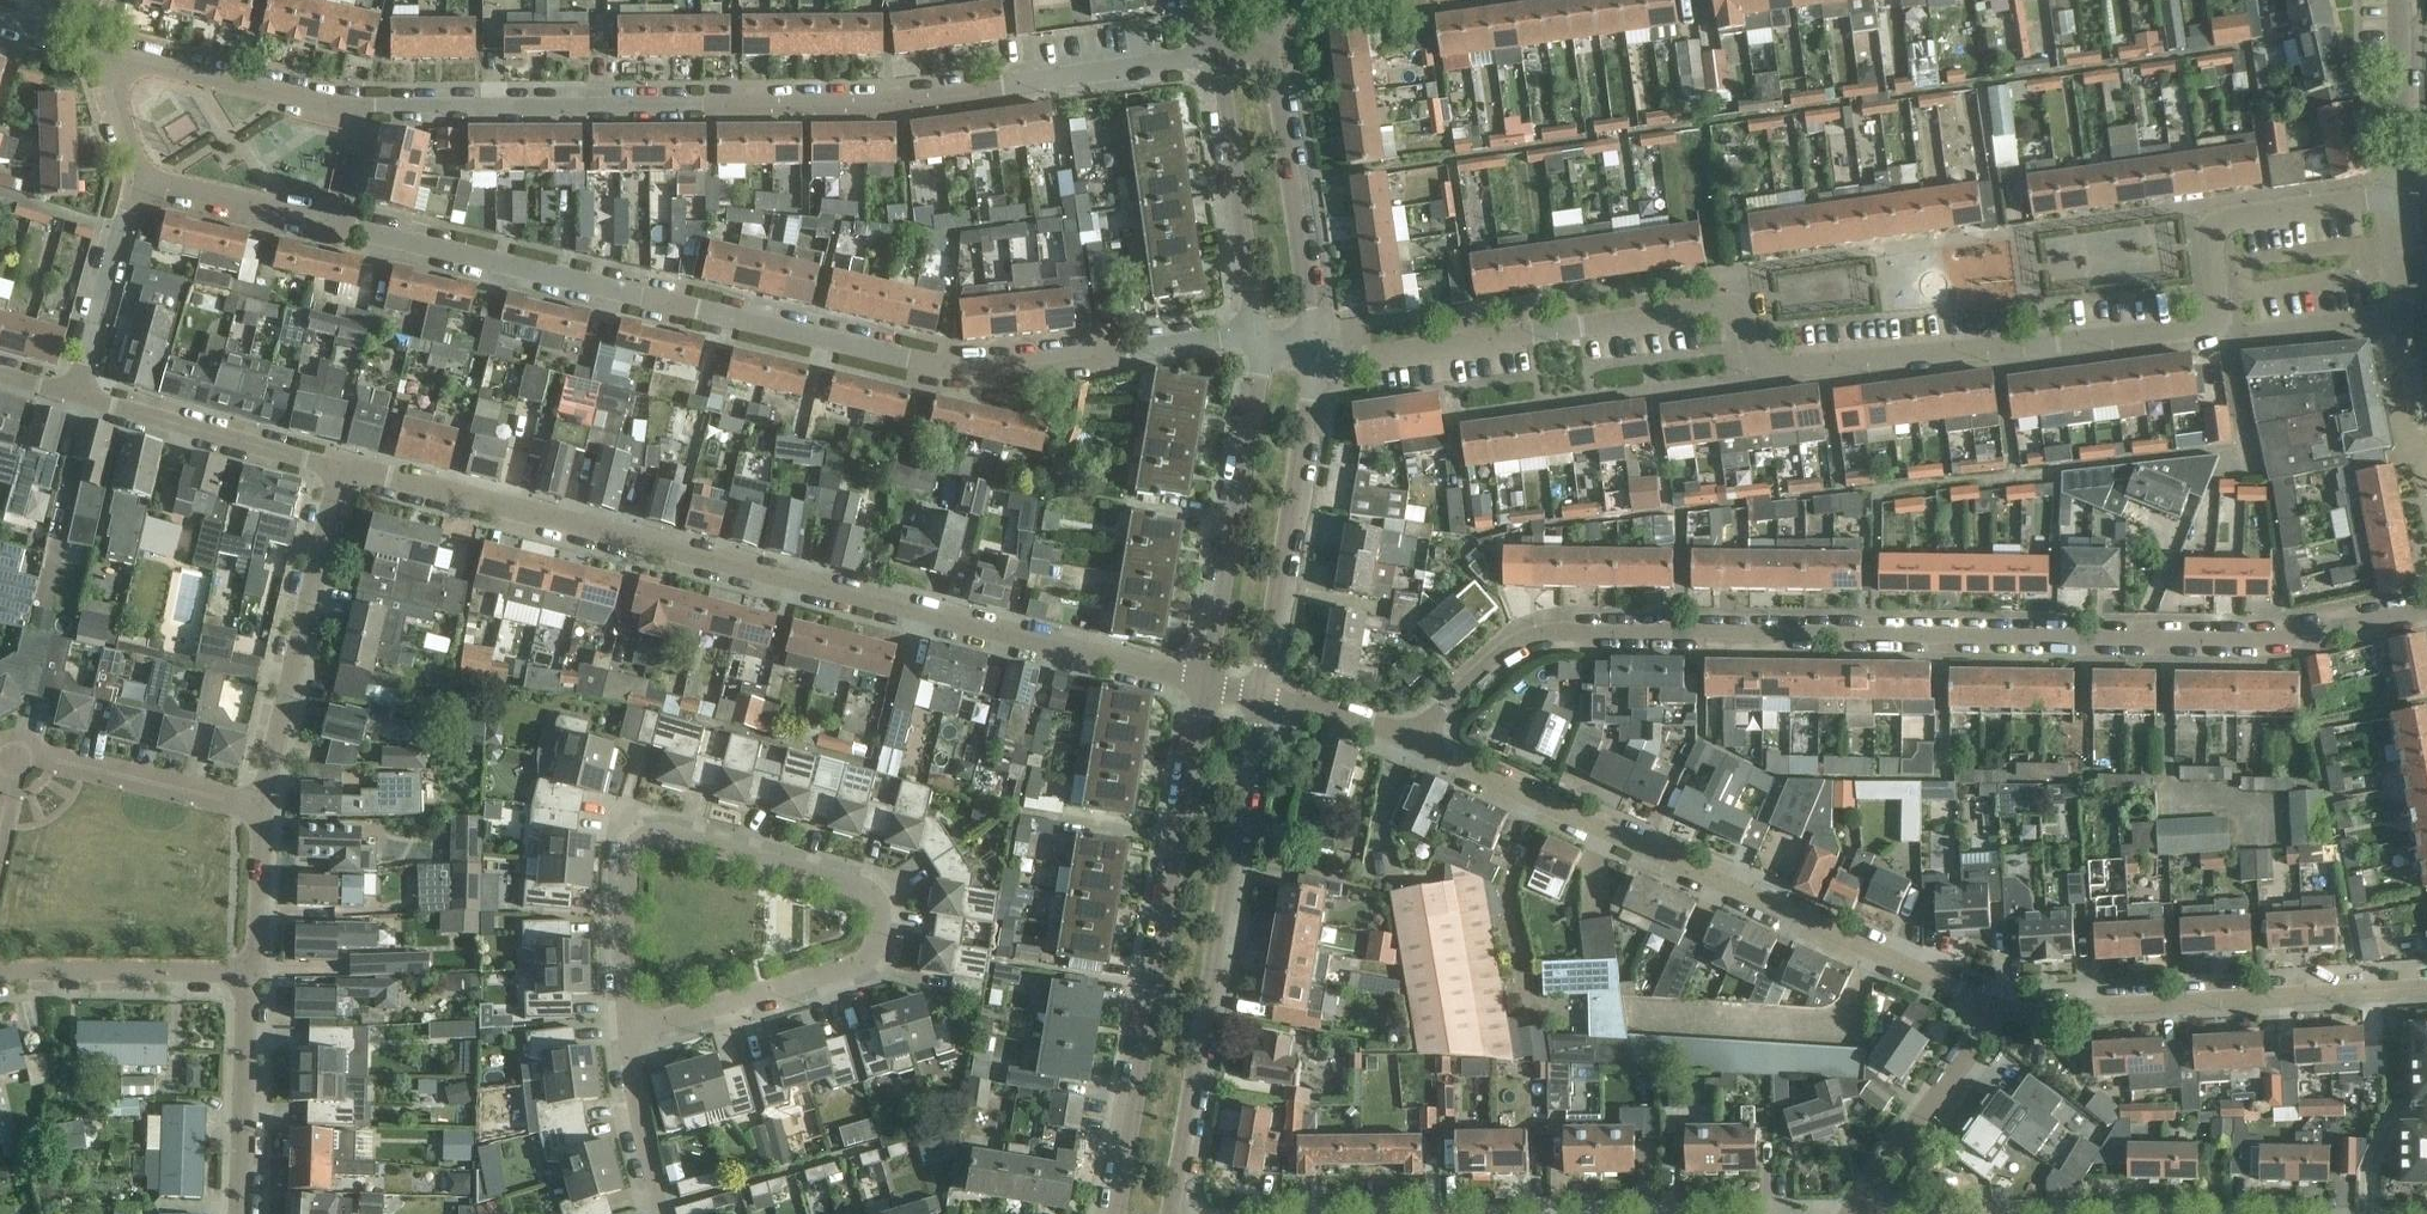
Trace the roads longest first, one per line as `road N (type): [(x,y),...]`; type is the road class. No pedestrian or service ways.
road 1 (residential): [(1315,353),(1346,359),(1728,306),(1744,321),(1759,366),(1781,370),(2195,325),(2215,303),(2209,245),(2212,228),(2228,217),(2402,195)]
road 2 (residential): [(1413,738),(1518,641),(1545,633),(2269,644),(2426,611)]
road 3 (residential): [(1258,342),(1225,336),(946,367),(345,229)]
road 4 (residential): [(1206,686),(341,466)]
road 5 (residential): [(1220,57),(1027,80),(898,108),(368,102)]
road 6 (residential): [(1413,738),(1994,1011)]
road 7 (unclassified): [(1206,686),(1118,1213)]
road 8 (unclassified): [(1171,1213),(1260,694)]
road 9 (residential): [(626,1034),(624,898),(642,840),(664,833),(854,884),(868,890),(881,915)]
road 10 (residential): [(1994,1011),(2426,987)]
road 11 (residential): [(261,807),(341,466)]
road 12 (unclassified): [(1258,342),(1206,686)]
road 13 (unclassified): [(1260,694),(1315,353)]
road 14 (residential): [(0,834),(16,760),(41,757),(261,807)]
road 15 (unclassified): [(1315,353),(1272,53)]
road 16 (residential): [(881,915),(867,961),(626,1034)]
road 17 (unclassified): [(1220,57),(1258,342)]
road 18 (residential): [(341,466),(78,398)]
road 19 (residential): [(368,102),(114,50)]
road 20 (residential): [(0,978),(251,975)]
road 21 (residential): [(1858,1213),(1861,1198),(1994,1011)]
road 22 (residential): [(241,1213),(251,975)]
road 23 (residential): [(78,398),(139,177)]
road 24 (residential): [(345,229),(139,177)]
road 25 (residential): [(2402,195),(2399,0)]
road 26 (residential): [(666,1213),(626,1034)]
road 27 (residential): [(251,975),(261,807)]
road 28 (residential): [(1413,738),(1260,694)]
road 29 (residential): [(139,177),(123,125),(114,50)]
road 30 (residential): [(345,229),(368,102)]
road 31 (residential): [(2426,318),(2402,195)]

